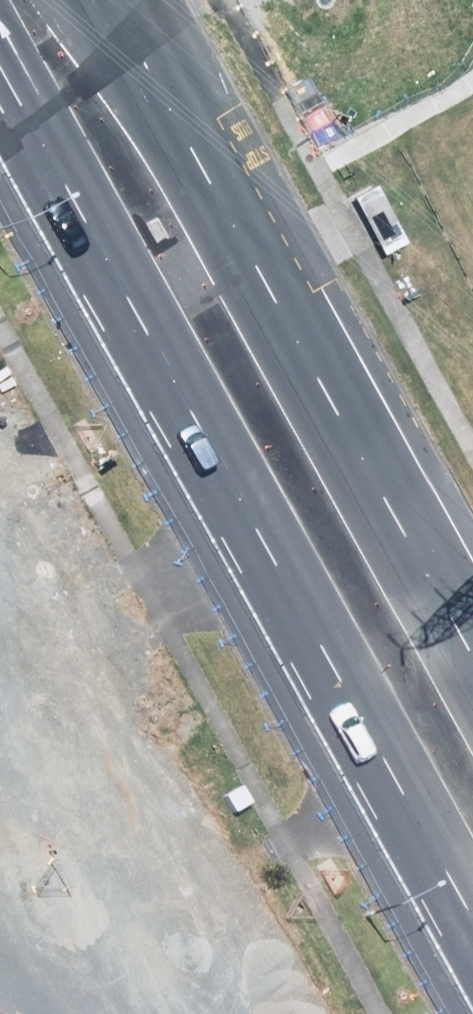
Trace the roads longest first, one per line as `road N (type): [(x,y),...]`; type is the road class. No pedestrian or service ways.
road 1 (primary): [(372,1013),(0,424)]
road 2 (primary): [(251,257),(472,659)]
road 3 (primary): [(110,0),(251,257)]
road 4 (primary): [(0,398),(251,257)]

